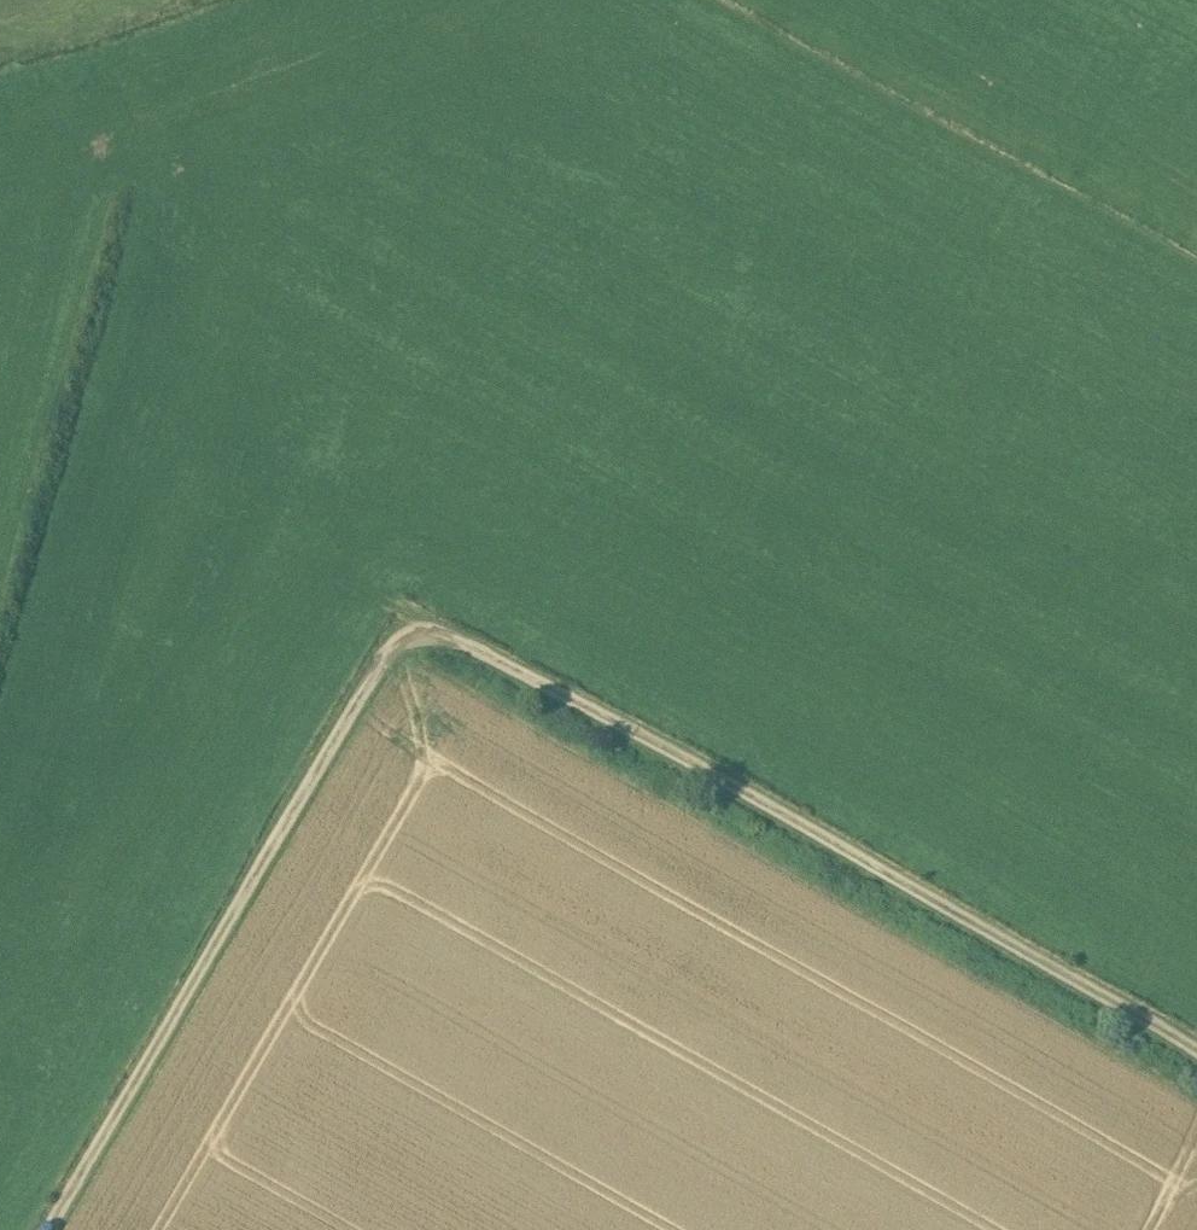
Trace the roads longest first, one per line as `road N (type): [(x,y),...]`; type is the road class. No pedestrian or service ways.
road 1 (track): [(1196,1050),(625,726),(445,638),(415,634),(386,654),(47,1229)]

